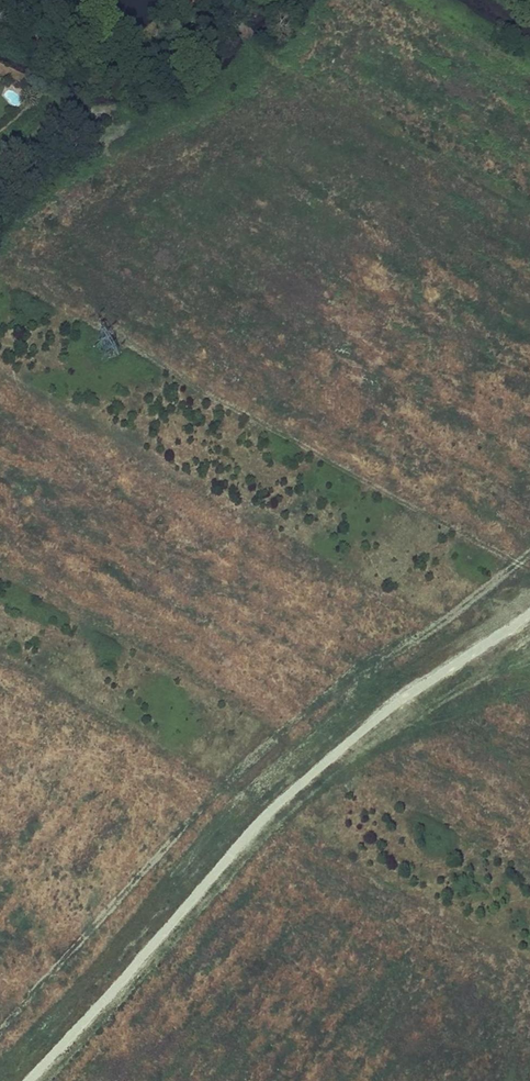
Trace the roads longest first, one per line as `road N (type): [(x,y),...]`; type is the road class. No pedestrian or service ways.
road 1 (track): [(529,614),(394,700),(310,769),(24,1080)]
road 2 (track): [(529,204),(279,62),(226,0)]

